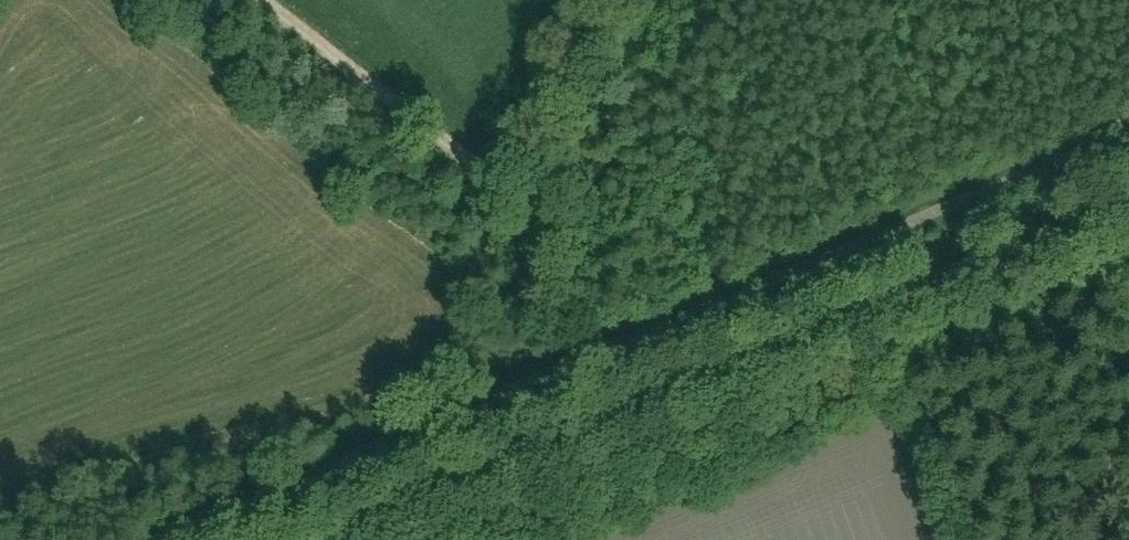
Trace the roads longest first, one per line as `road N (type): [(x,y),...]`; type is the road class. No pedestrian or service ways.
road 1 (tertiary): [(335,539),(1128,206)]
road 2 (track): [(630,414),(558,234),(524,199),(263,0)]

